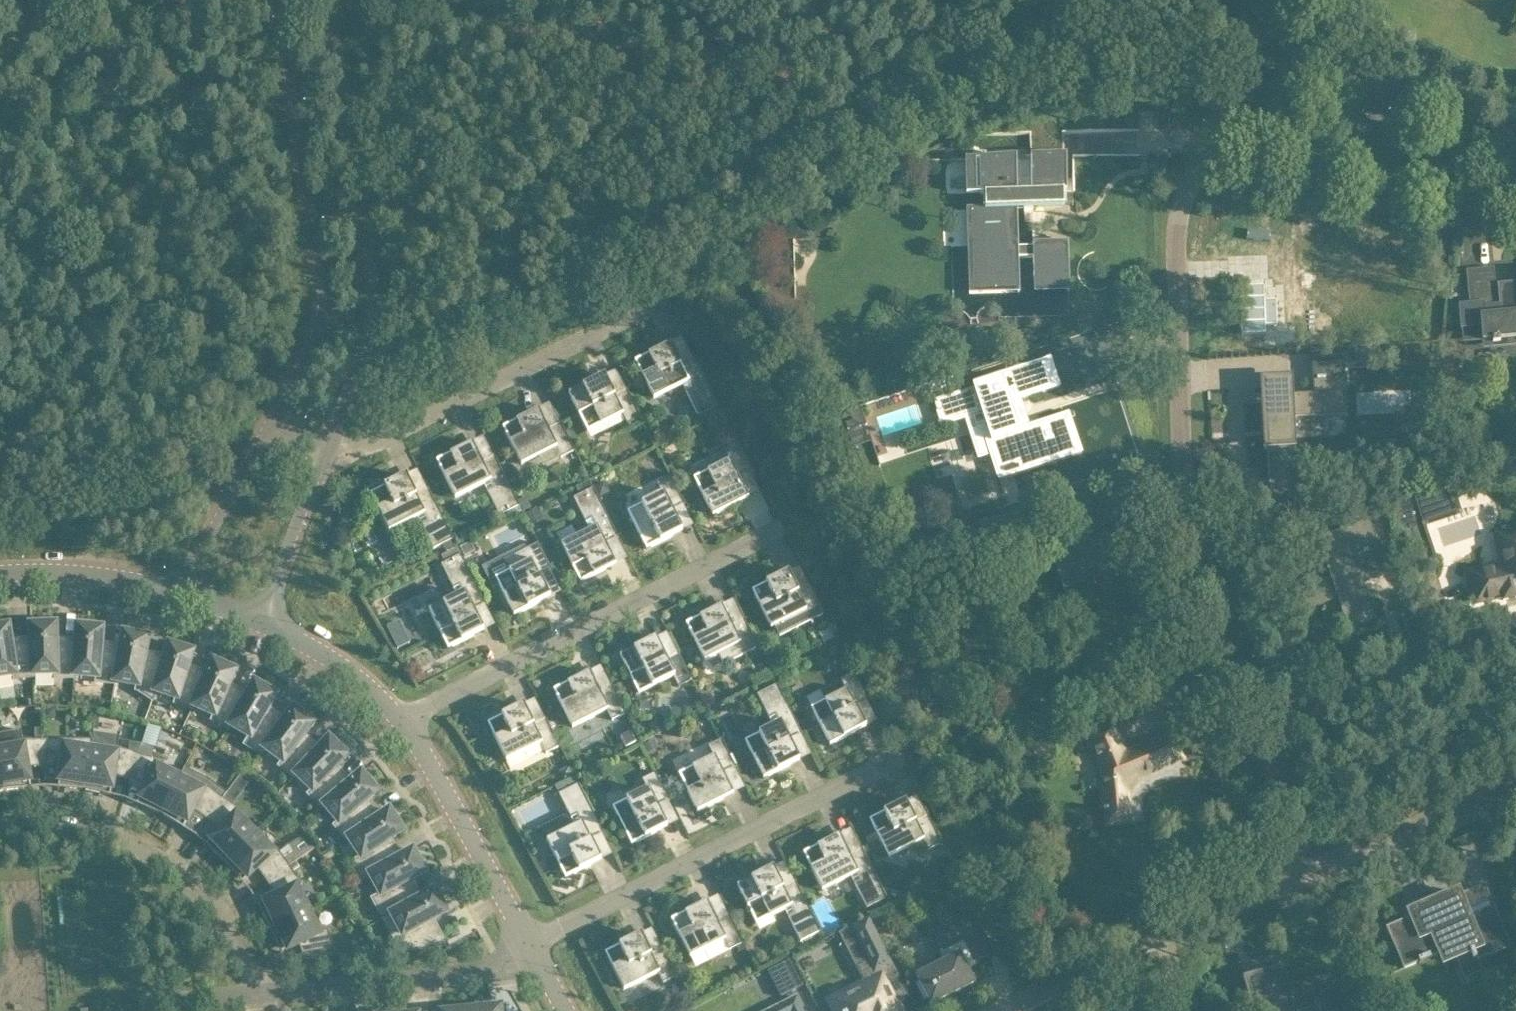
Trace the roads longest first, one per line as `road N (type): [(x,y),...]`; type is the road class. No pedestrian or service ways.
road 1 (residential): [(1251,734),(1176,529),(1179,236),(1186,189),(1207,144)]
road 2 (residential): [(328,450),(370,343),(376,299),(329,0)]
road 3 (residential): [(278,0),(323,281),(318,330),(268,426)]
road 4 (residential): [(400,723),(771,534)]
road 5 (residential): [(526,953),(890,756)]
road 6 (residential): [(328,450),(396,434),(655,307)]
road 7 (residential): [(0,834),(88,828),(171,851),(227,904),(265,994)]
road 8 (residential): [(1014,1010),(1296,871)]
road 9 (residential): [(1251,734),(1515,642)]
road 10 (residential): [(1475,186),(1269,1)]
road 11 (residential): [(1475,186),(1425,190),(1207,144)]
road 12 (residential): [(265,994),(495,968),(526,953)]
road 13 (residential): [(526,953),(400,723)]
road 14 (residential): [(1296,871),(1515,790)]
road 15 (residential): [(259,625),(328,450)]
road 16 (residential): [(268,426),(181,589)]
road 17 (residential): [(181,589),(60,570),(0,574)]
road 18 (residential): [(400,723),(341,670),(259,625)]
road 19 (residential): [(1207,144),(1269,1)]
road 20 (residential): [(1296,871),(1251,734)]

